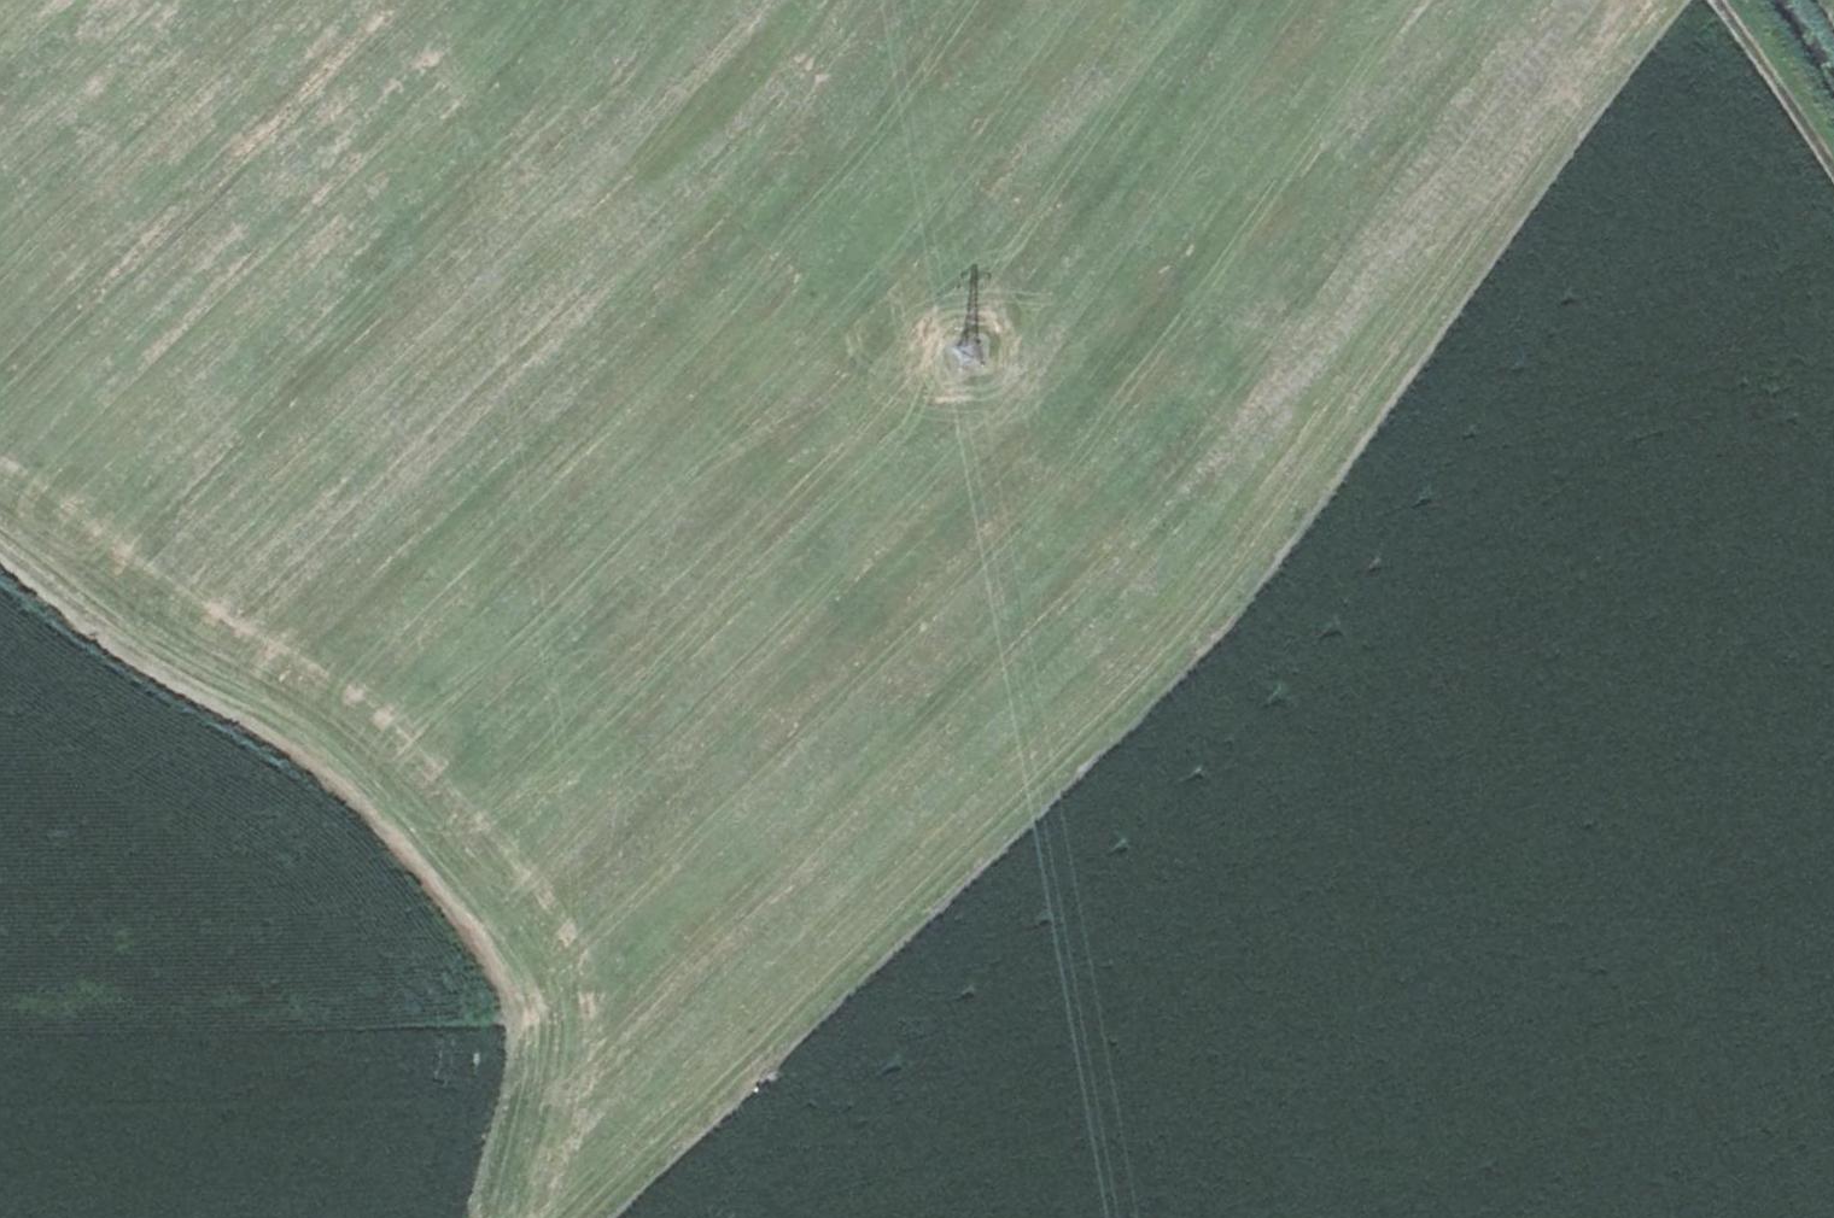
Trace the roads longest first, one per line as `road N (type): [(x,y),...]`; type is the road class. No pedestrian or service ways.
road 1 (track): [(1716,0),(1833,173)]

